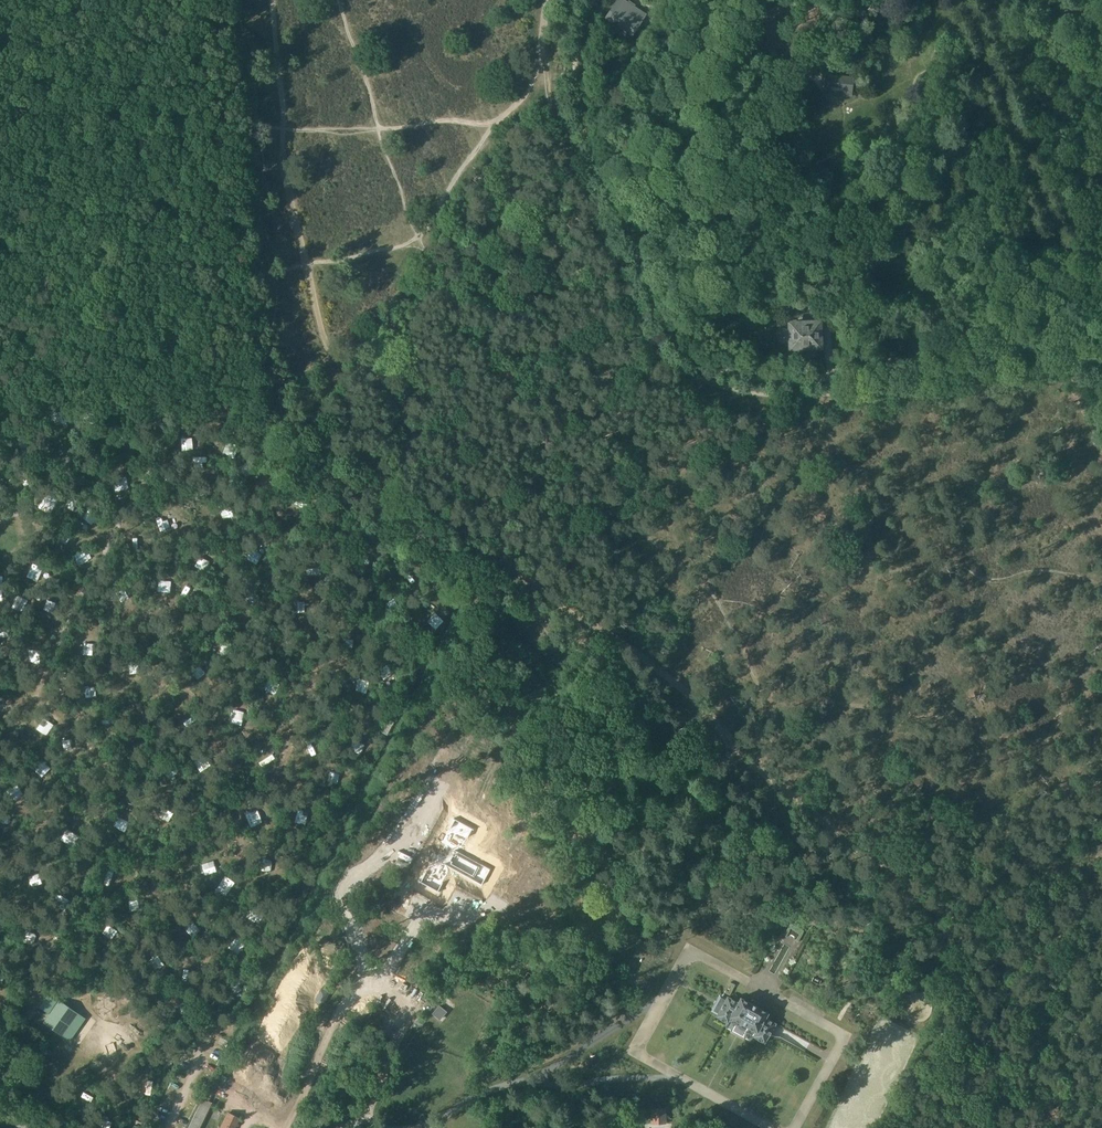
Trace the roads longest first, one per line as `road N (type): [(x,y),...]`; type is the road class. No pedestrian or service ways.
road 1 (track): [(823,381),(698,364),(680,349),(578,117),(578,50),(591,0)]

